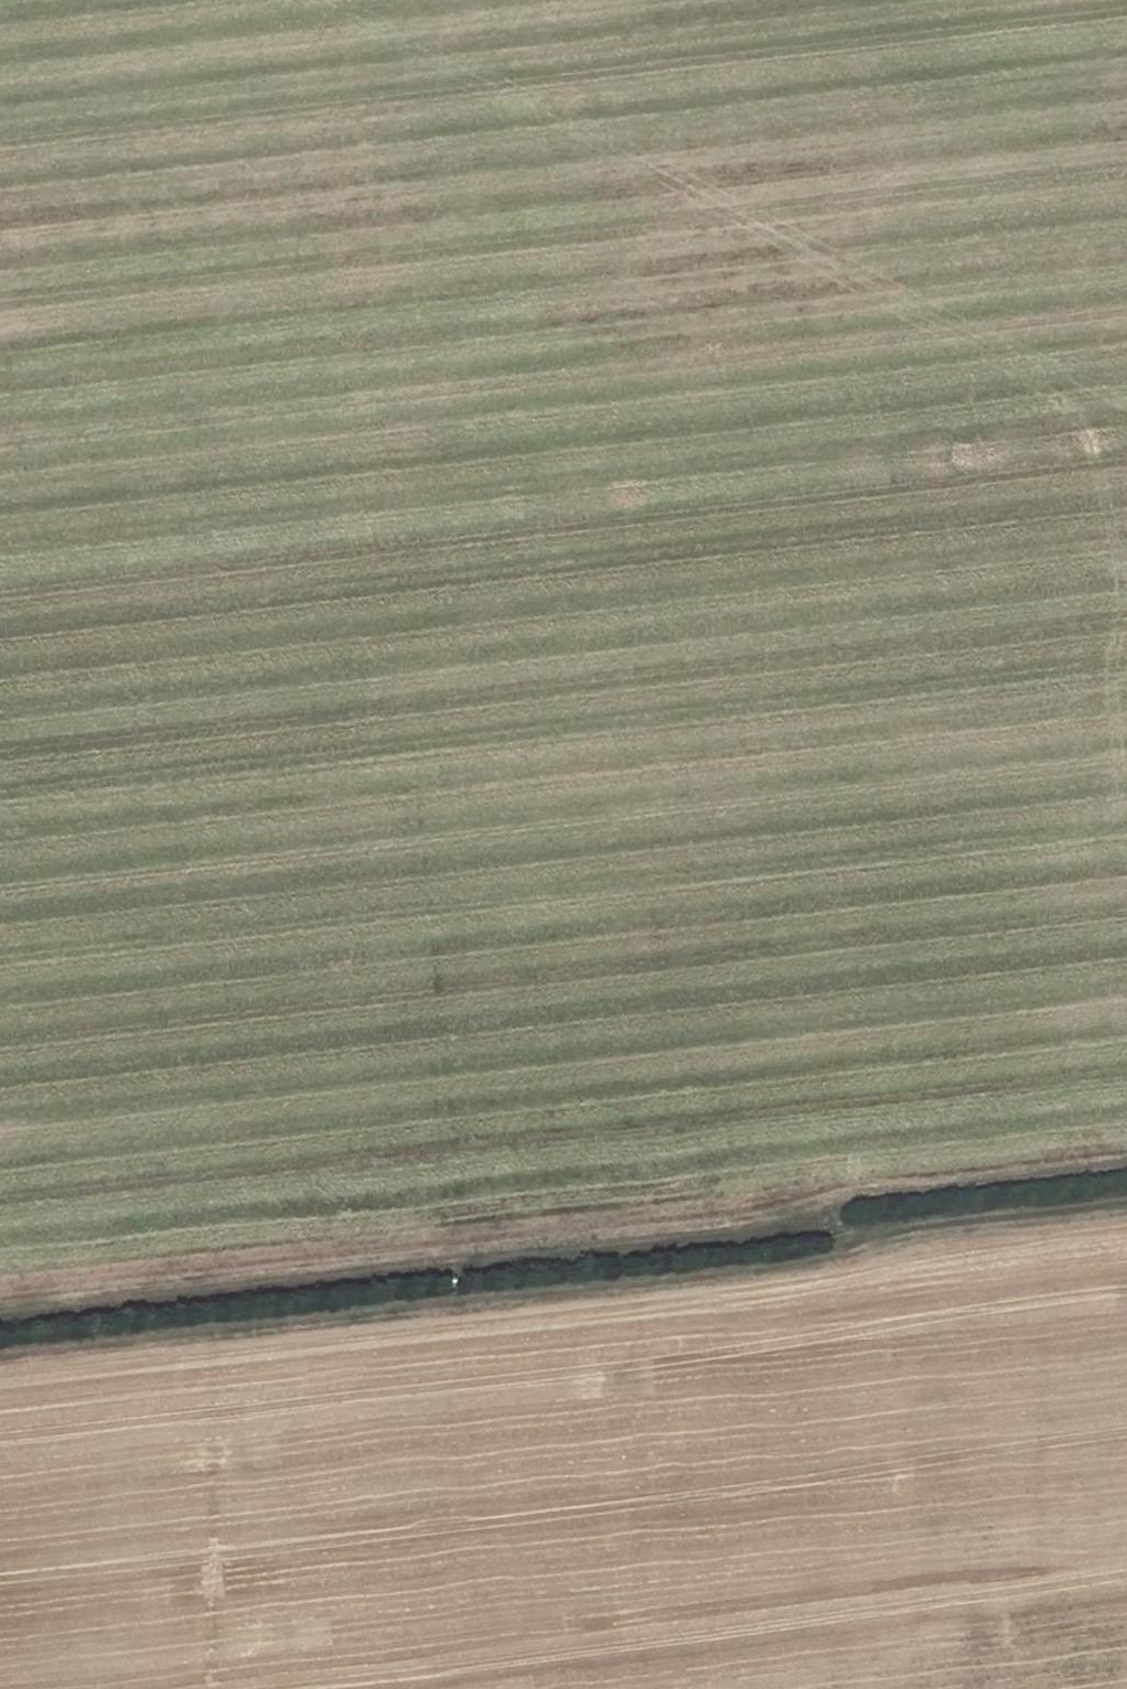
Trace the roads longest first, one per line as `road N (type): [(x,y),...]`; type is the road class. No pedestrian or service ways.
road 1 (track): [(0,1321),(825,1228),(883,1235),(1126,1205)]

